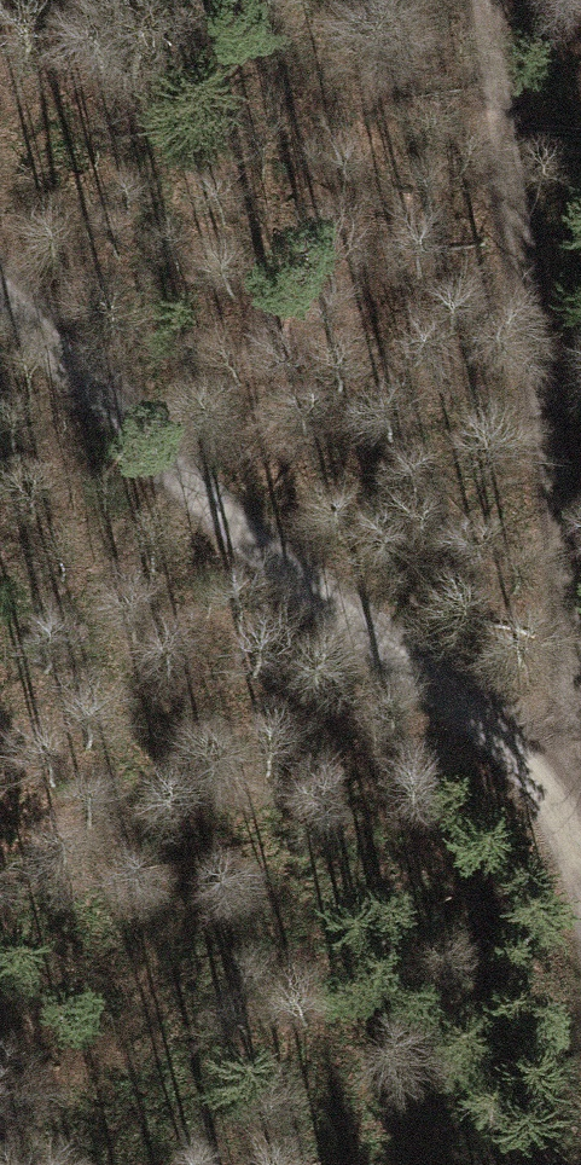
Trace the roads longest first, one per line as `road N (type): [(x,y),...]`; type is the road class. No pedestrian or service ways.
road 1 (track): [(484,0),(555,419),(574,602),(573,798)]
road 2 (track): [(573,798),(316,603),(163,464),(0,293)]

